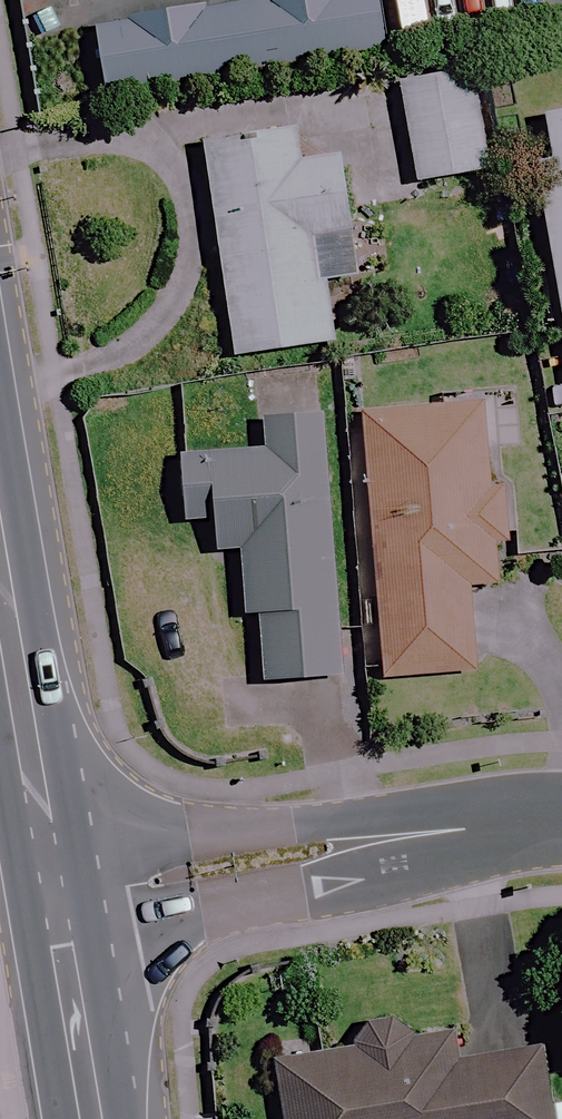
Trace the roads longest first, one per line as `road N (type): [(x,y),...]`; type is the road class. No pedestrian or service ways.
road 1 (residential): [(66,900),(561,833)]
road 2 (secondary): [(0,569),(43,829),(66,900)]
road 3 (secondary): [(66,900),(103,1118)]

